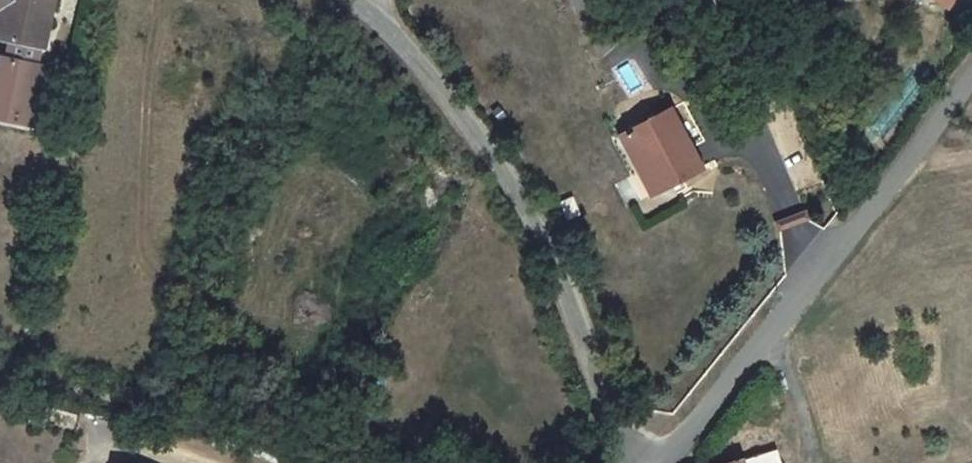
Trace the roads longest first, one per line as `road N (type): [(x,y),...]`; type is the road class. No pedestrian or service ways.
road 1 (unclassified): [(352,0),(452,102),(545,238),(629,462)]
road 2 (track): [(655,462),(769,340),(971,80)]

